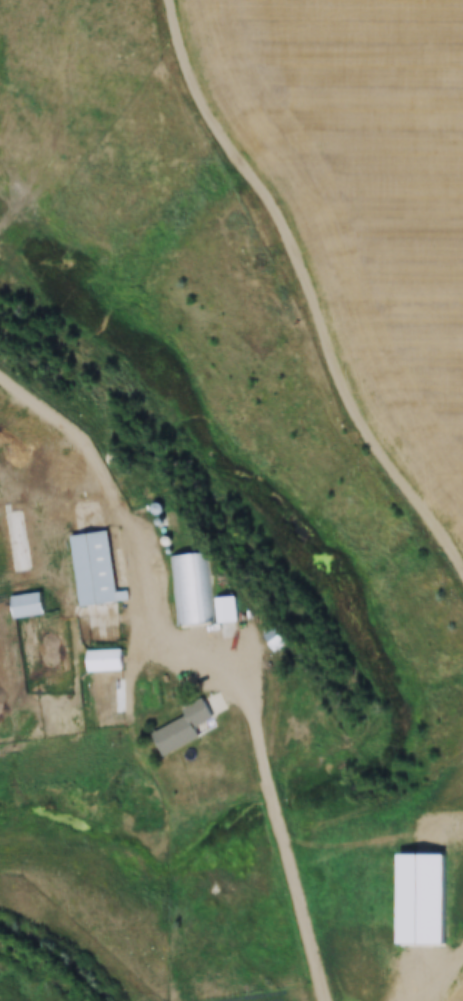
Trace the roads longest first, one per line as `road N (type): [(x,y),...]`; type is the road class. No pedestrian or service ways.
road 1 (track): [(462,575),(357,413),(291,242),(199,93),(172,0)]
road 2 (track): [(144,531),(133,496),(98,447),(0,367)]

